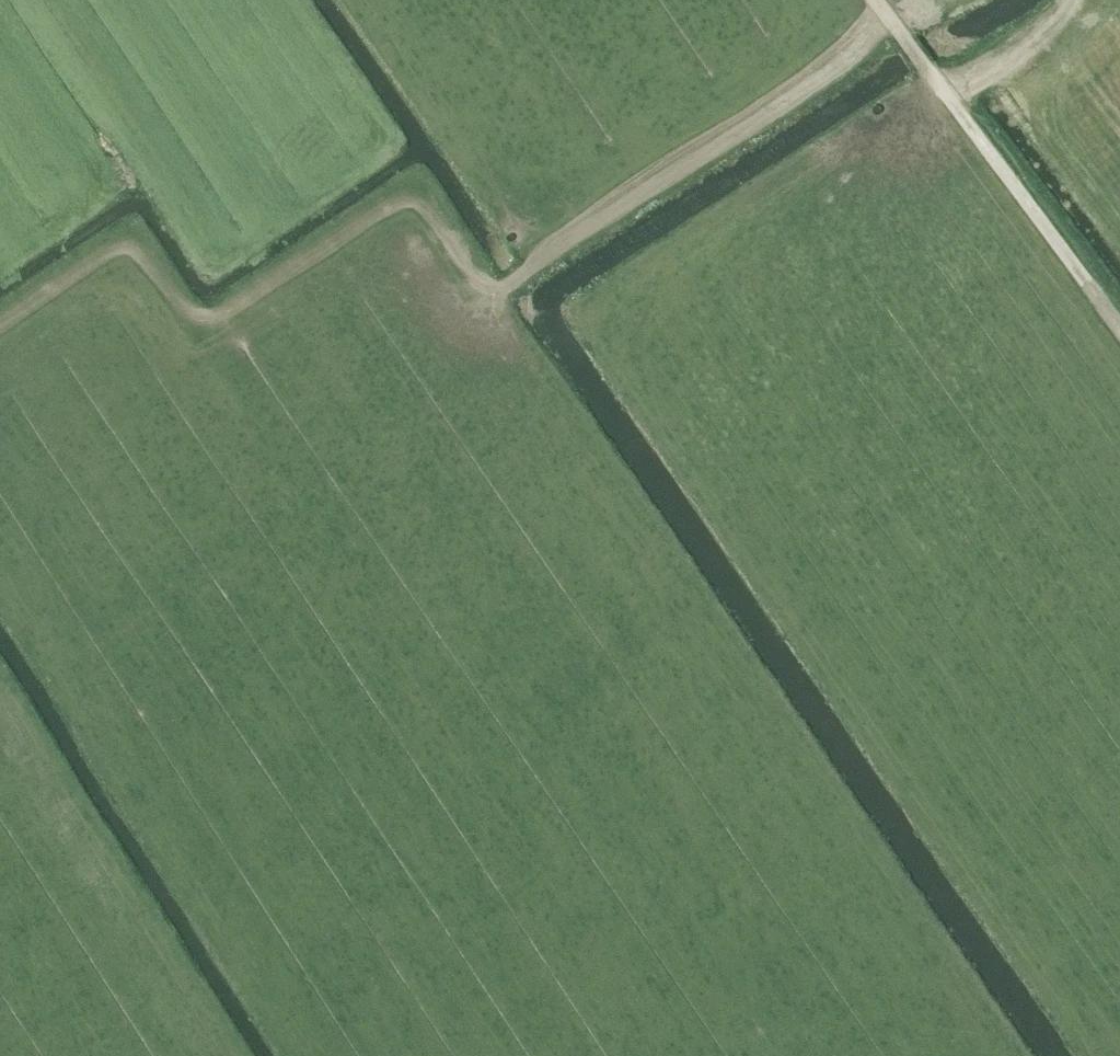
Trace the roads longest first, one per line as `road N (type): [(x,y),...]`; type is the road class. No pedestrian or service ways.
road 1 (track): [(882,9),(849,46),(496,283),(479,283),(417,220),(396,213),(233,307),(183,304),(125,253),(0,326)]
road 2 (track): [(875,0),(1119,332)]
road 3 (track): [(950,99),(1014,58),(1071,0)]

